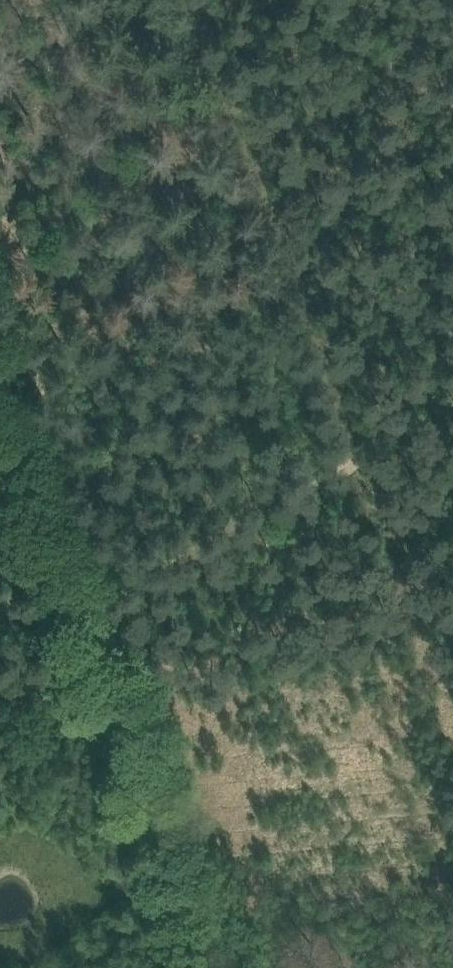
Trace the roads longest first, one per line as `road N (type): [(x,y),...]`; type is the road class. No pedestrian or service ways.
road 1 (track): [(95,620),(452,400)]
road 2 (track): [(95,620),(219,967)]
road 3 (track): [(0,365),(95,620)]

